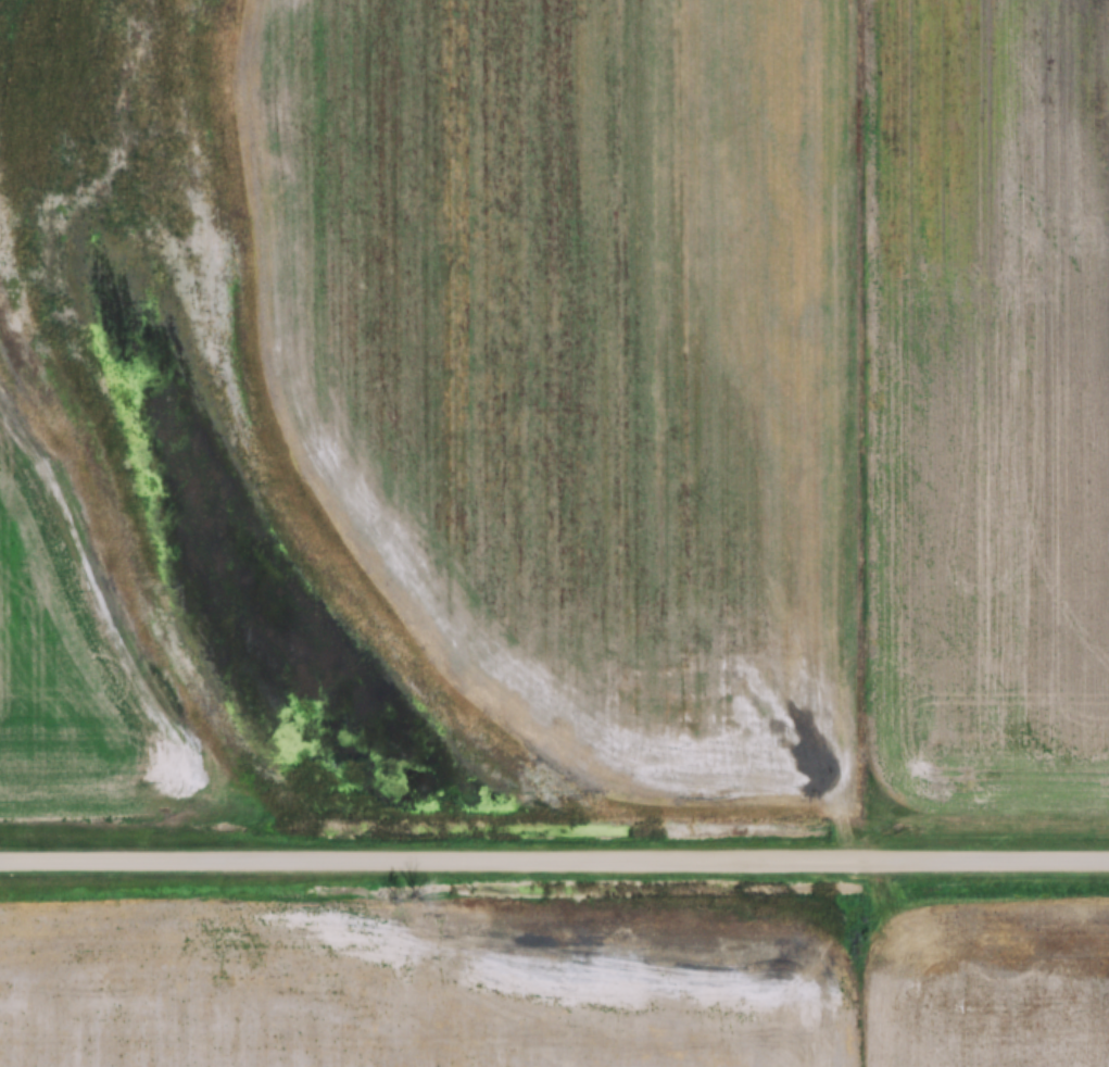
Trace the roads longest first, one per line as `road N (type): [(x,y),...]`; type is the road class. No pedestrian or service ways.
road 1 (residential): [(0,862),(1108,864)]

